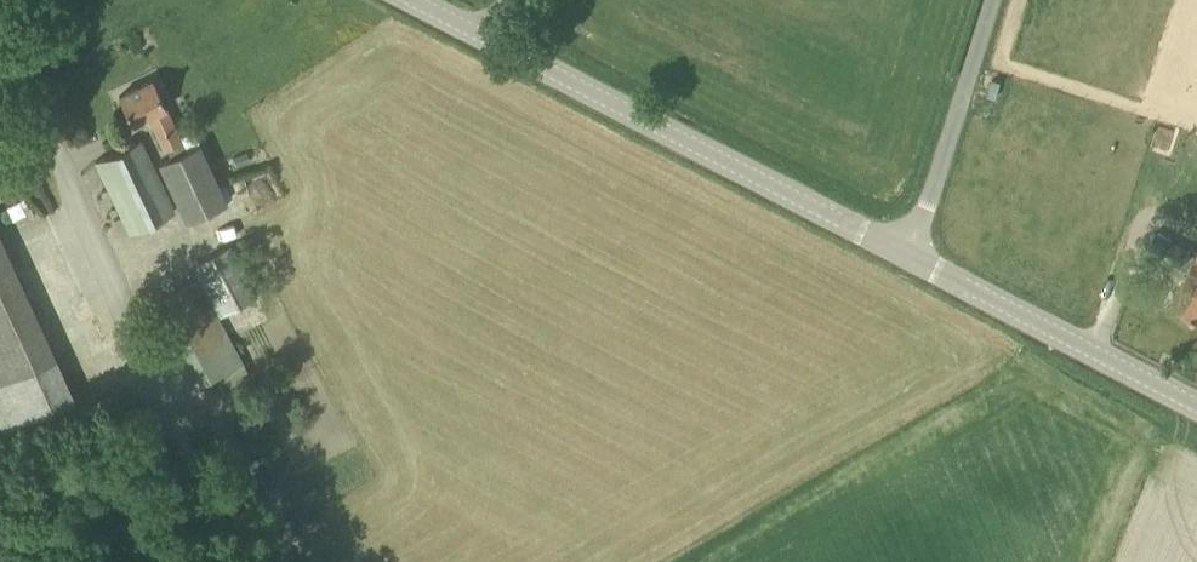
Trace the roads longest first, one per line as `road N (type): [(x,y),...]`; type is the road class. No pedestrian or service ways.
road 1 (tertiary): [(909,262),(408,0)]
road 2 (unclassified): [(226,539),(0,27)]
road 3 (tertiary): [(1196,411),(909,262)]
road 4 (unclassified): [(909,262),(993,0)]

